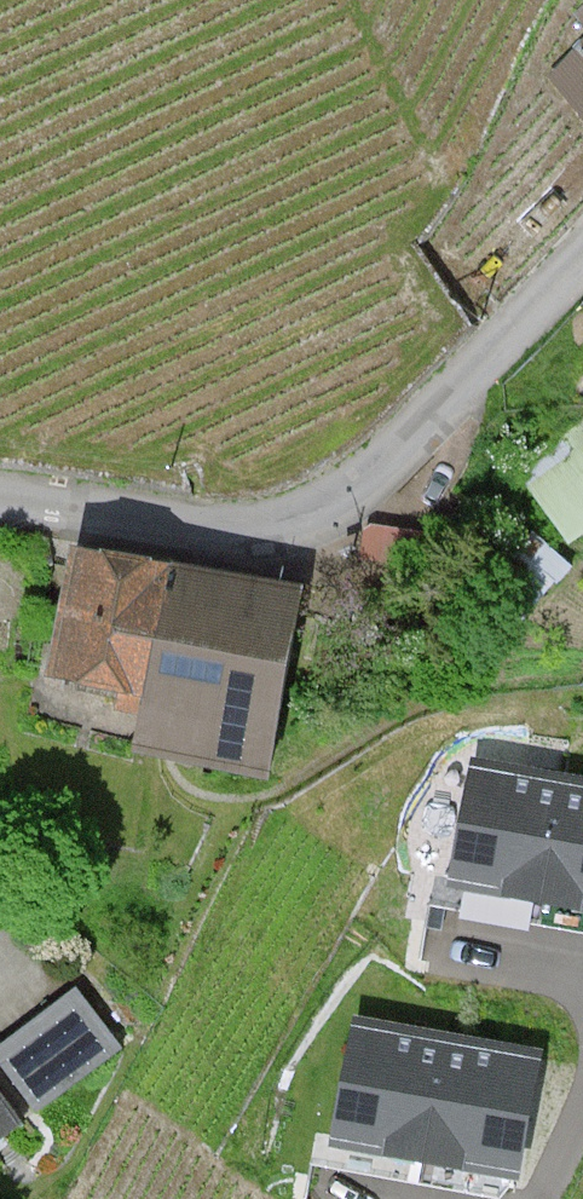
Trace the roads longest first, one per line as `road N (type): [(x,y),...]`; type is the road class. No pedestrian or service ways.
road 1 (unclassified): [(0,497),(227,529),(306,517),(412,439),(582,262)]

